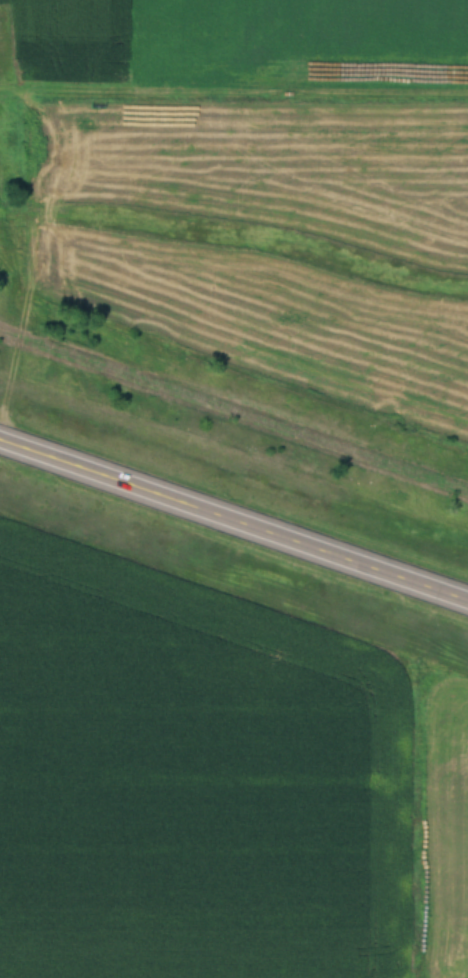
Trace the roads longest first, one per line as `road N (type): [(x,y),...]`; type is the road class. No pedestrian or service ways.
road 1 (primary): [(467,602),(0,440)]
road 2 (track): [(22,91),(28,282),(0,415)]

